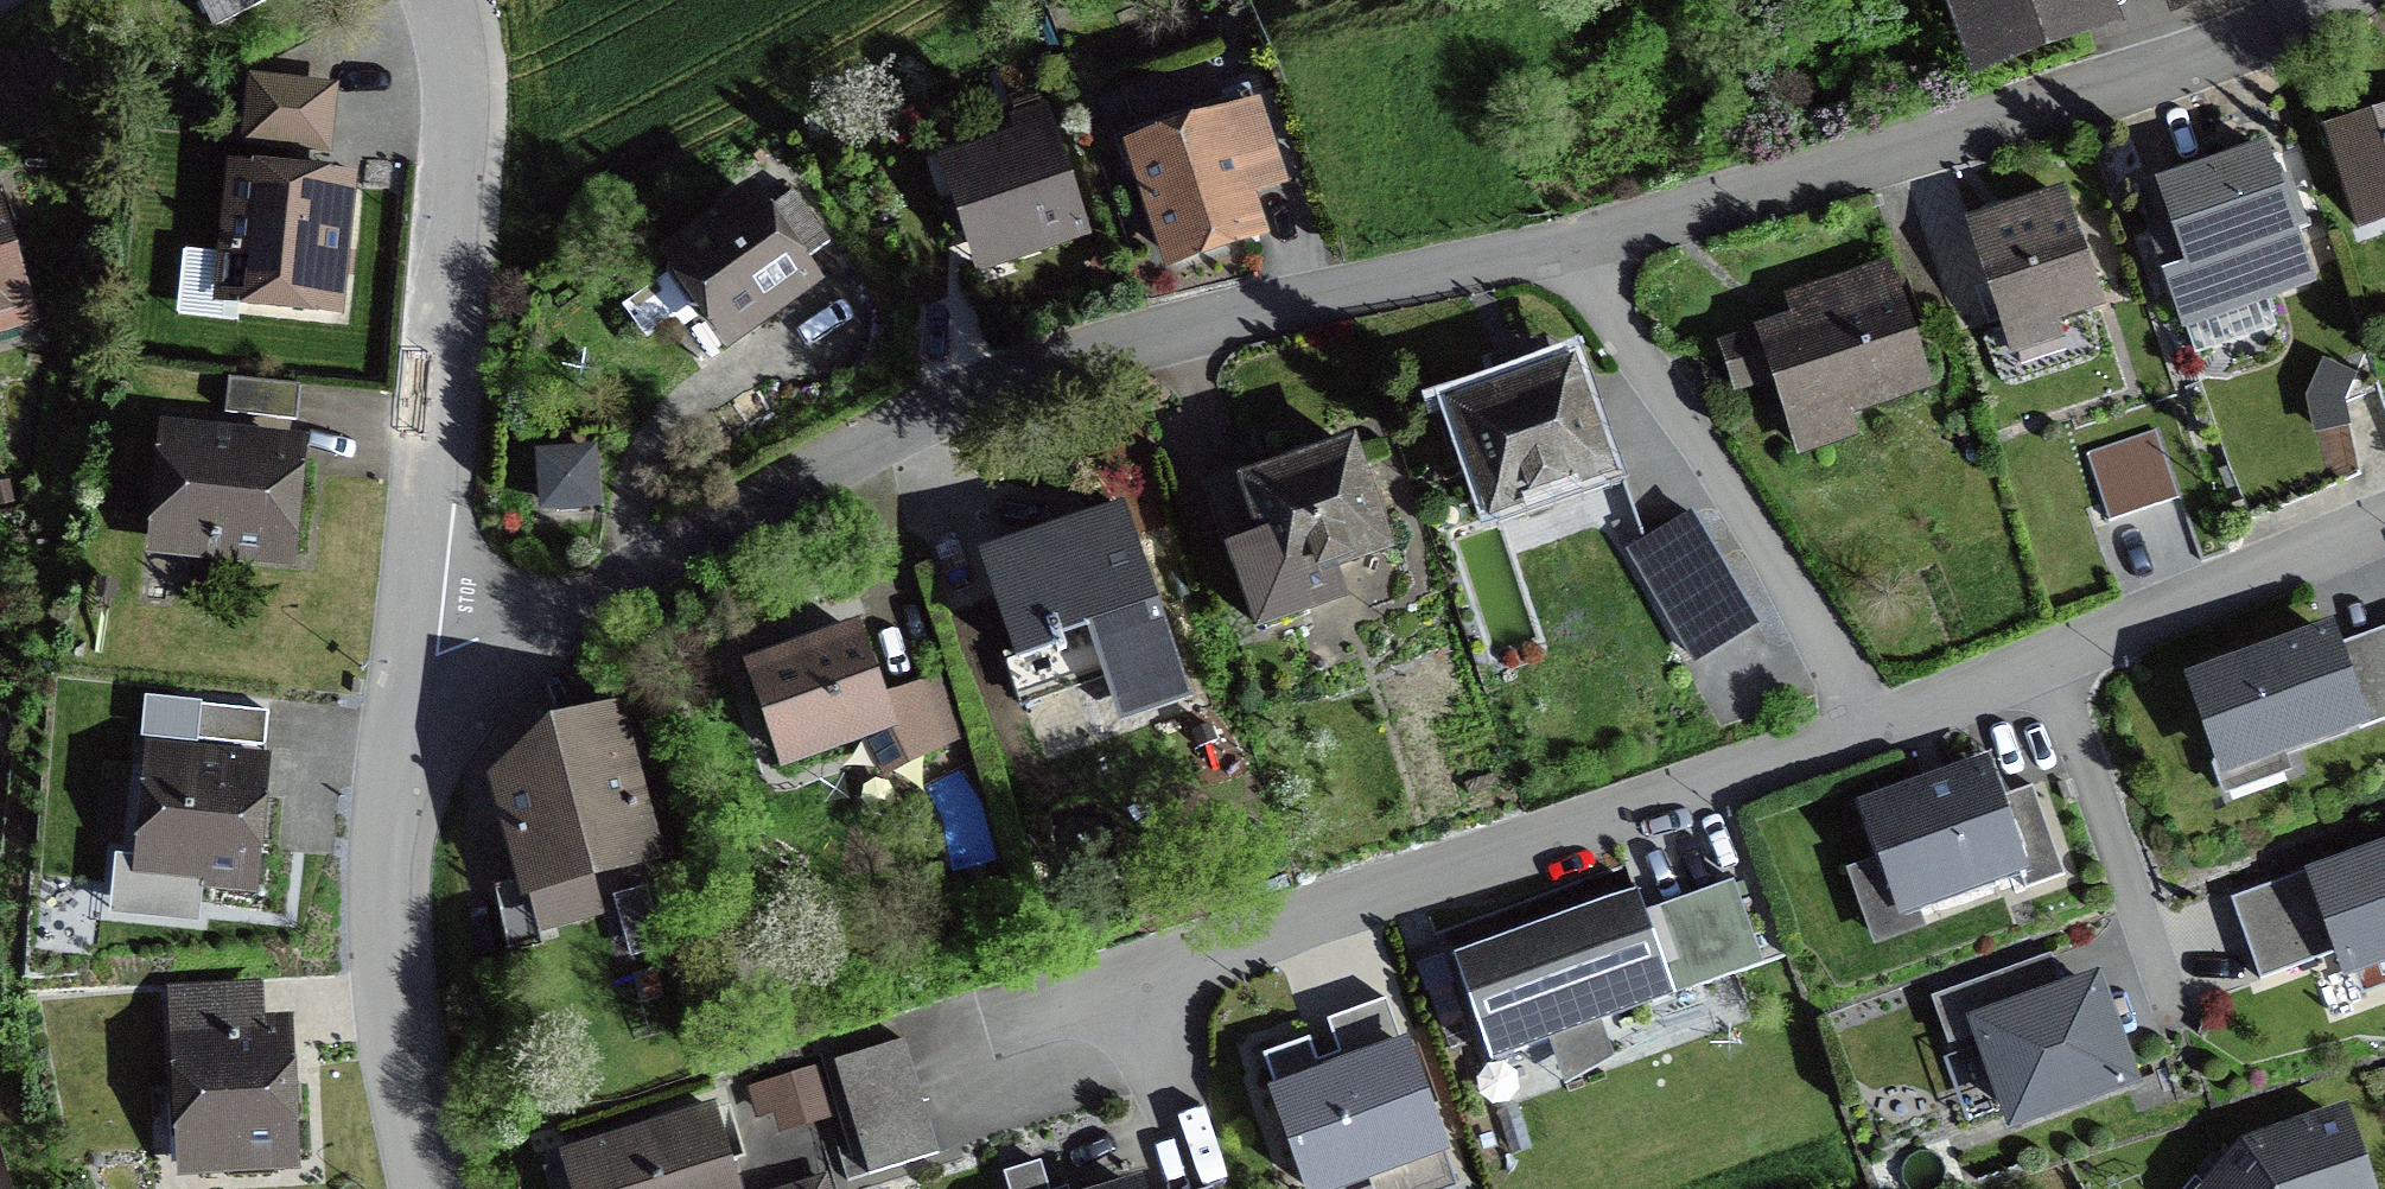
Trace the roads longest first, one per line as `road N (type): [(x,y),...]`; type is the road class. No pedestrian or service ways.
road 1 (residential): [(402,663),(597,594),(867,444),(1017,379),(1187,325),(1561,245)]
road 2 (residential): [(1561,245),(2008,120),(2232,48),(2332,0)]
road 3 (residential): [(1876,719),(1139,972)]
road 4 (residential): [(437,0),(453,57),(454,125),(402,663)]
road 5 (residential): [(1876,719),(1561,245)]
road 6 (residential): [(2384,518),(1876,719)]
road 7 (residential): [(402,663),(381,921),(389,1004),(428,1188)]
road 8 (residential): [(1139,972),(1180,1119)]
road 9 (residential): [(1139,972),(1004,1019)]

